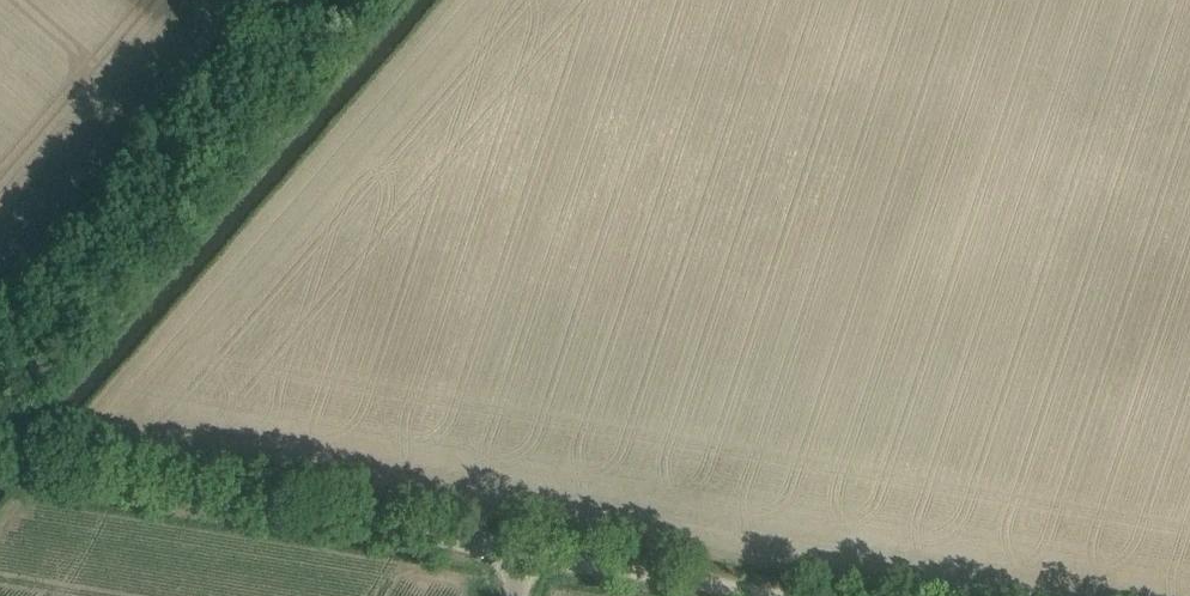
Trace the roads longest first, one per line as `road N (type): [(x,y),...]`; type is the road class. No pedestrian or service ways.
road 1 (unclassified): [(527,553),(0,465)]
road 2 (track): [(779,595),(527,553)]

